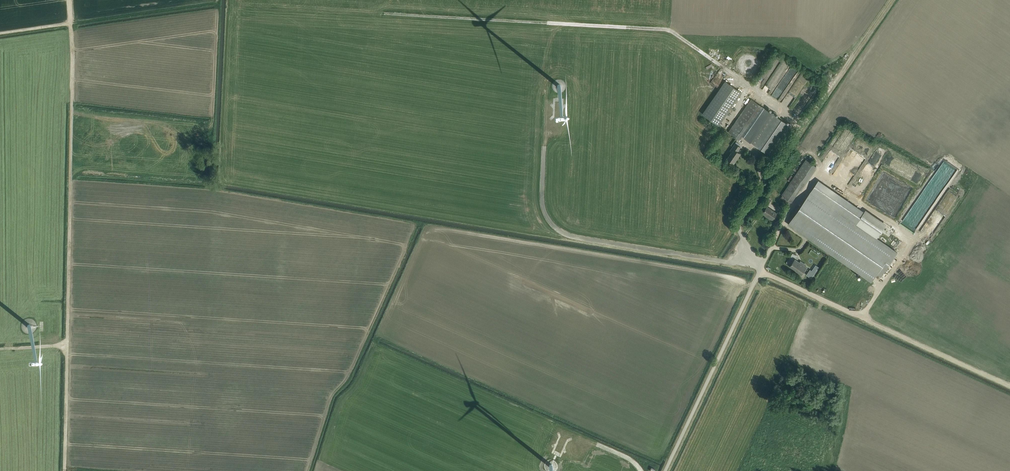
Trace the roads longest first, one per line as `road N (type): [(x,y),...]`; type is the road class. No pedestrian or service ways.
road 1 (unclassified): [(759,271),(738,217),(889,0)]
road 2 (unclassified): [(1009,385),(759,271)]
road 3 (unclassified): [(664,470),(759,271)]

